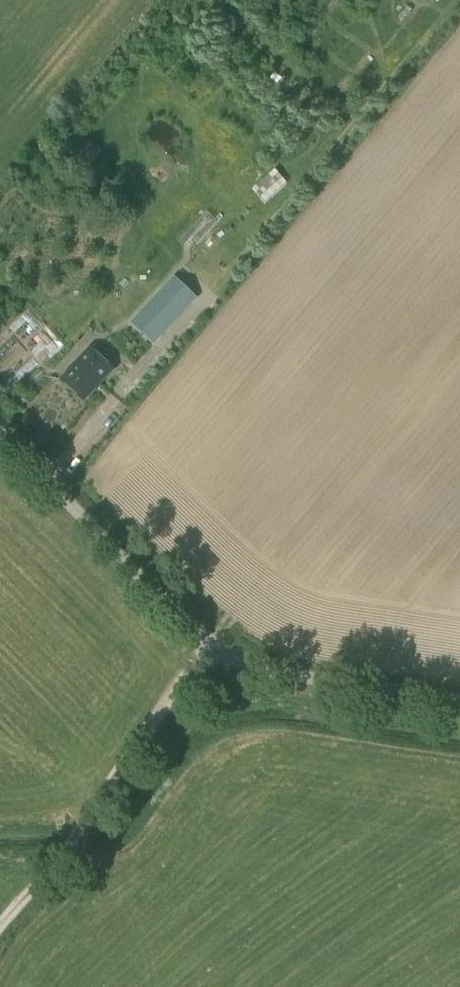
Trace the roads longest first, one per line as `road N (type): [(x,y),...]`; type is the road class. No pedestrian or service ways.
road 1 (unclassified): [(459,700),(285,672),(212,647),(0,431)]
road 2 (track): [(212,647),(0,927)]

